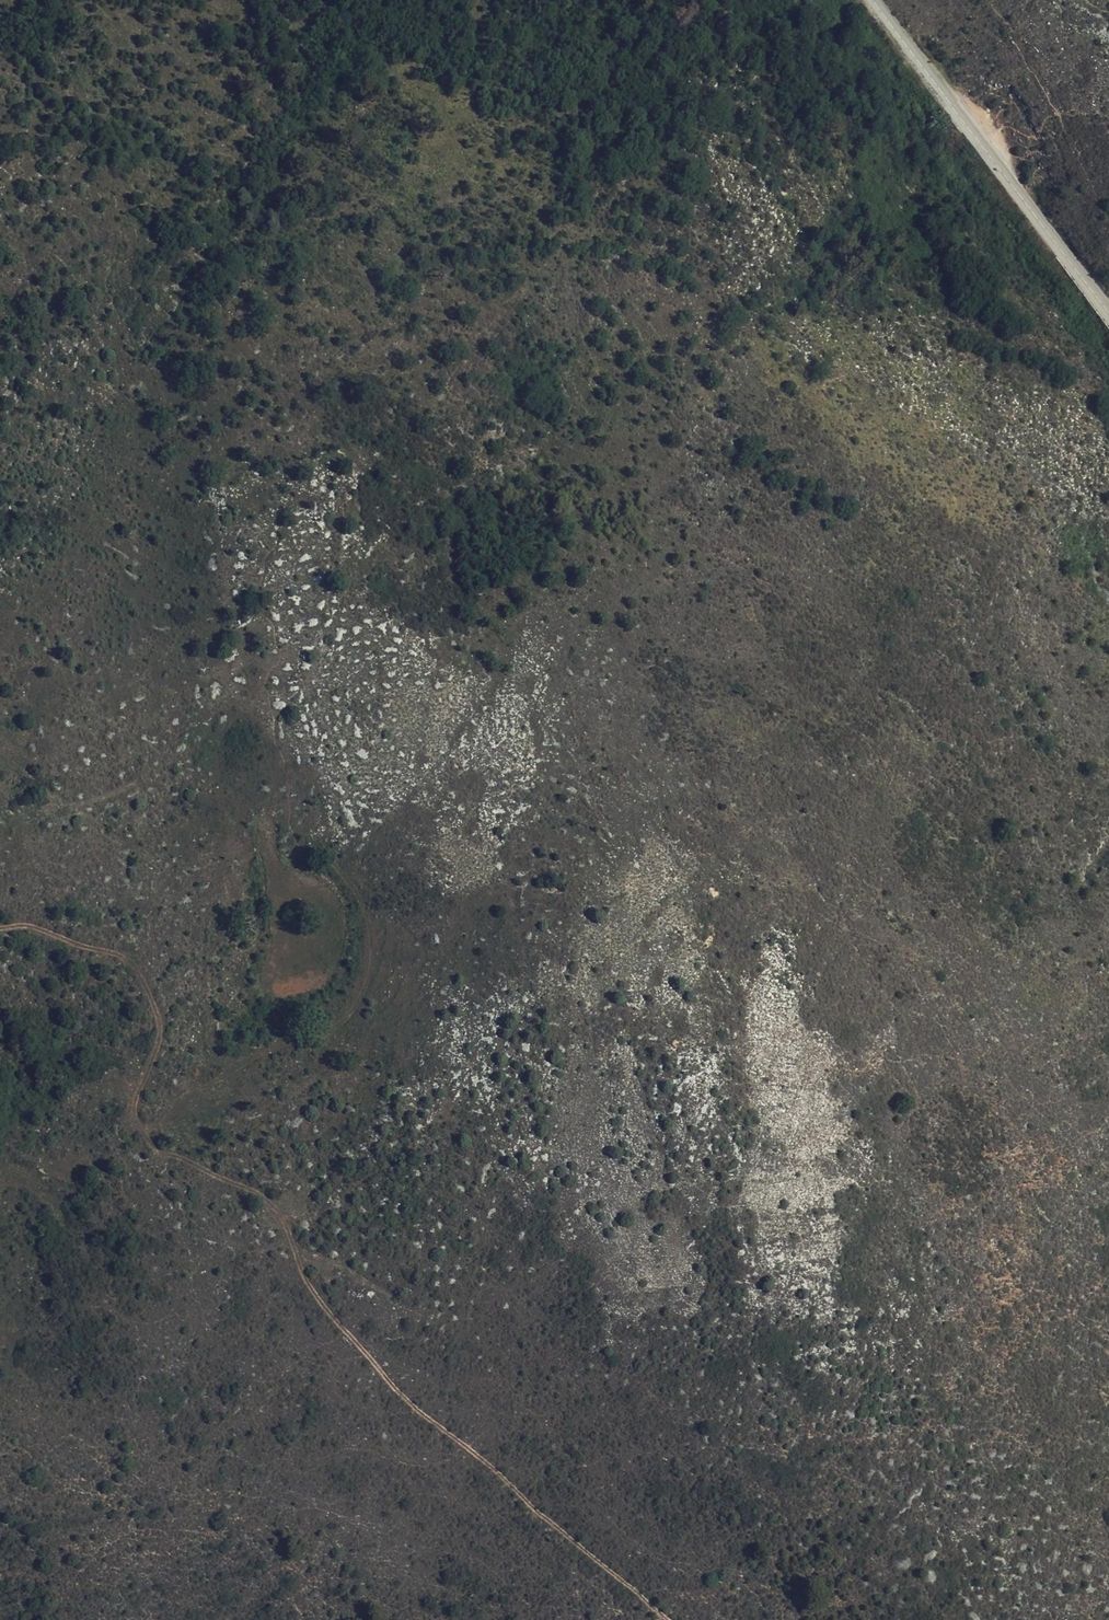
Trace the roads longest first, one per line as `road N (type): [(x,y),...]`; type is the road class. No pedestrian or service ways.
road 1 (track): [(0,928),(25,924),(130,959),(161,1023),(138,1087),(136,1127),(161,1152),(255,1192),(291,1225),(306,1279),(386,1377),(669,1619)]
road 2 (secondary): [(1108,316),(871,0)]

